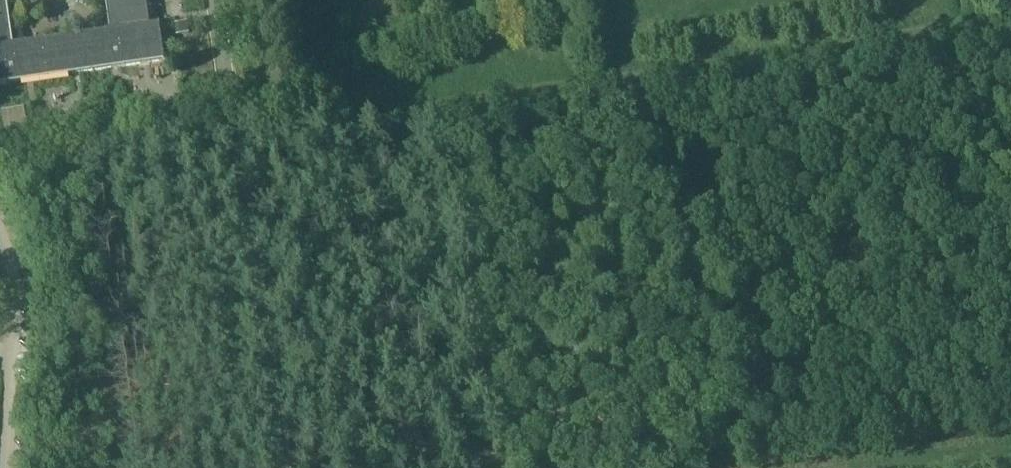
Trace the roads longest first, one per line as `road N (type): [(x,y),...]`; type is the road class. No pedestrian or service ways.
road 1 (unclassified): [(336,116),(1010,17)]
road 2 (residential): [(230,113),(283,467)]
road 3 (unclassified): [(6,467),(21,275),(0,240)]
road 4 (unclassified): [(0,151),(230,113)]

